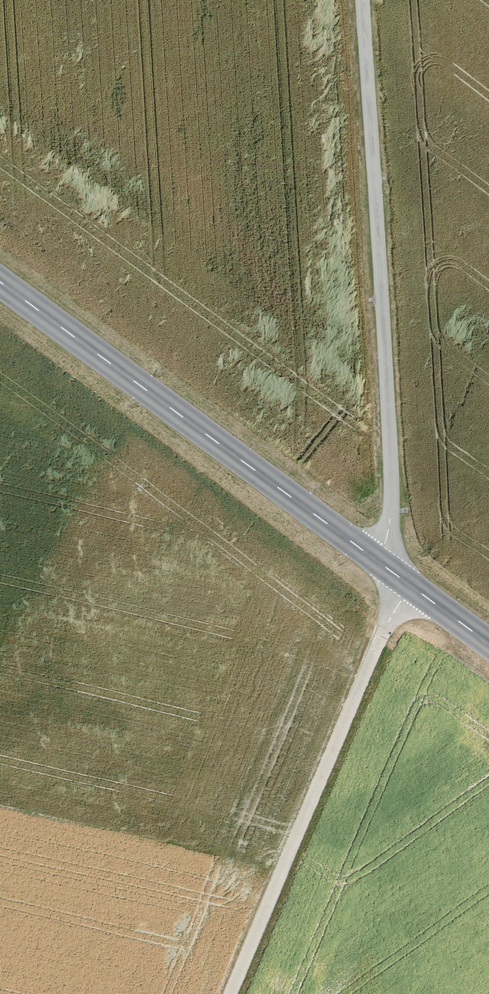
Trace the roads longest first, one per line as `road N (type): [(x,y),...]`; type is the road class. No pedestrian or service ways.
road 1 (track): [(220,993),(403,518),(370,0)]
road 2 (tertiary): [(488,644),(0,285)]

